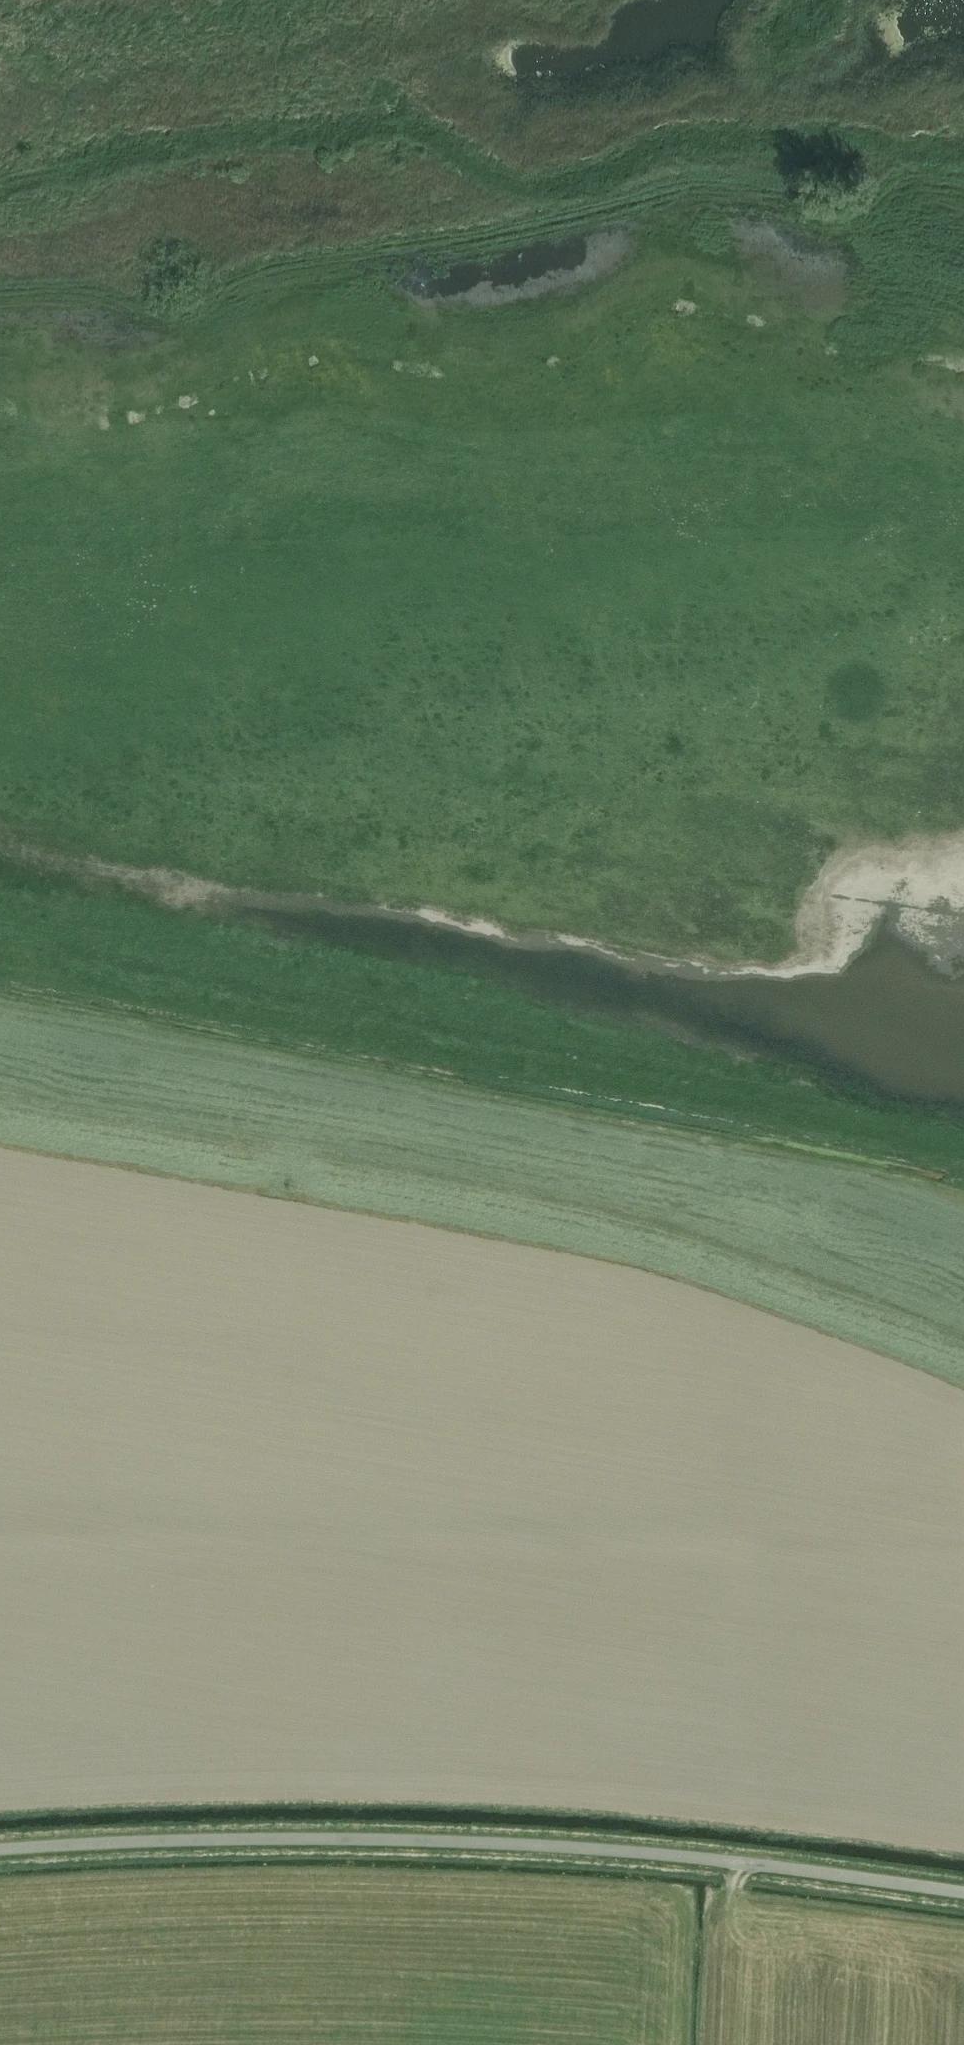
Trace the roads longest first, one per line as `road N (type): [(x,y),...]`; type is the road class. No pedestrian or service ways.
road 1 (track): [(963,153),(914,153),(852,138),(730,139),(654,152),(598,181),(545,184),(494,174),(433,135),(395,124),(189,145),(0,192)]
road 2 (unclassified): [(963,1892),(512,1843),(211,1839),(0,1847)]

